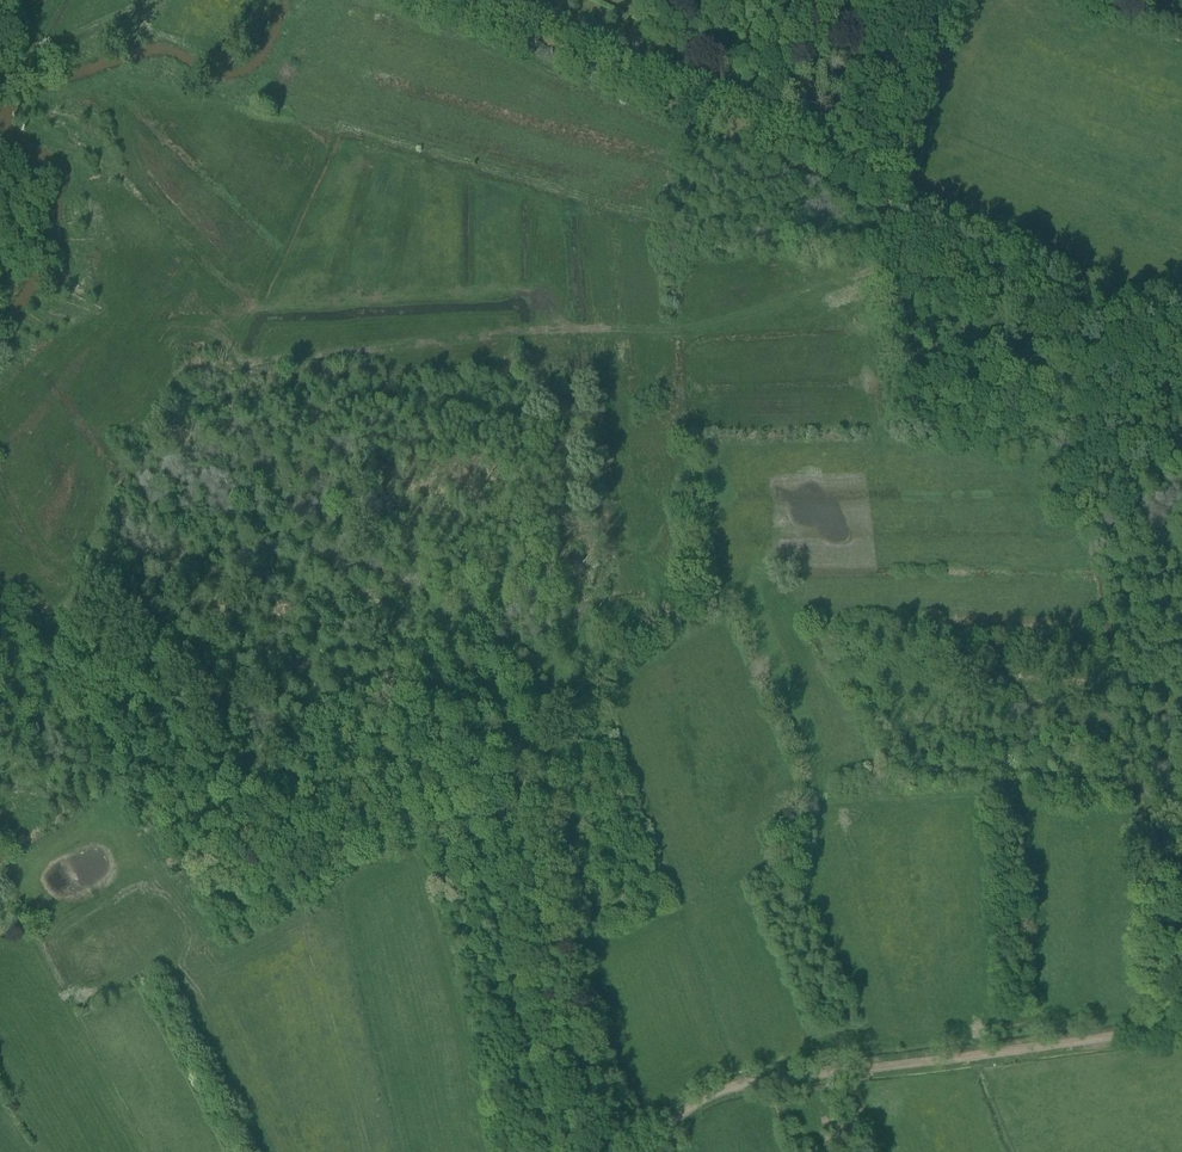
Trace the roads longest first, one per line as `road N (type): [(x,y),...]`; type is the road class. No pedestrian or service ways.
road 1 (track): [(636,1151),(701,1096),(728,1086),(1181,1034)]

